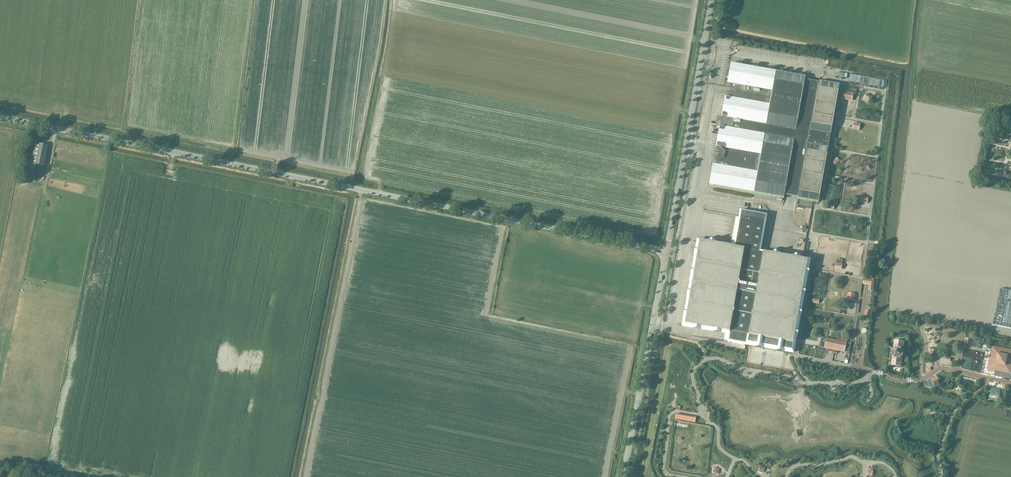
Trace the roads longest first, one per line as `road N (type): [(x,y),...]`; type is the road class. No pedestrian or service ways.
road 1 (tertiary): [(666,252),(0,117)]
road 2 (track): [(304,476),(361,191)]
road 3 (tertiary): [(666,252),(711,0)]
road 4 (tertiary): [(623,476),(666,252)]

